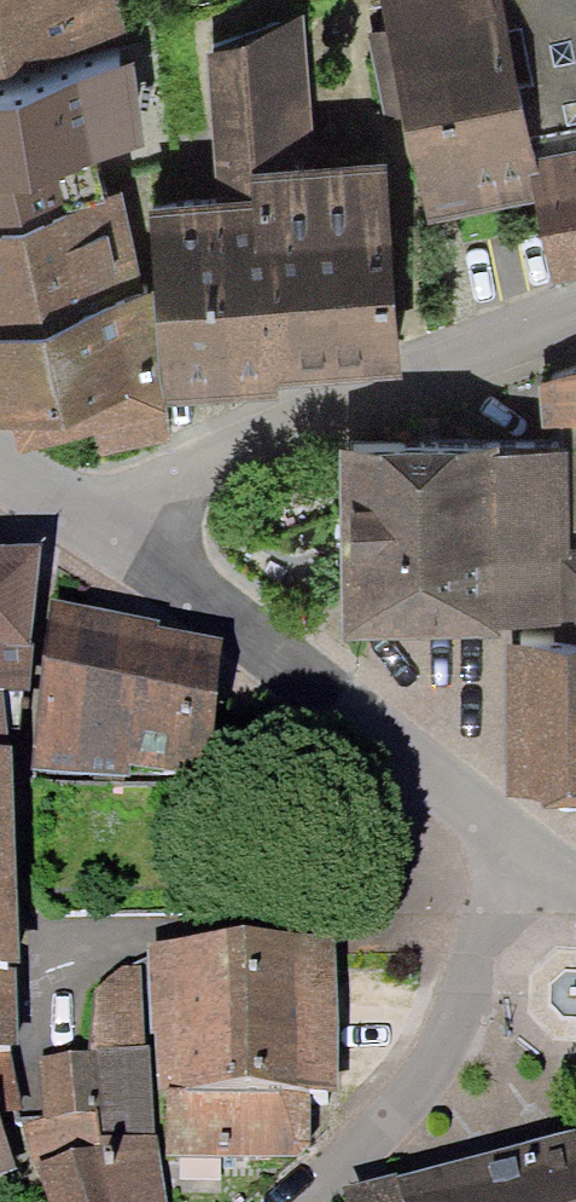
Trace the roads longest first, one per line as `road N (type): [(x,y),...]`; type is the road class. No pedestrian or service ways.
road 1 (residential): [(546,865),(112,522)]
road 2 (residential): [(112,522),(278,418),(575,322)]
road 3 (residential): [(314,1201),(444,1052),(546,865)]
road 4 (residential): [(112,522),(0,461)]

